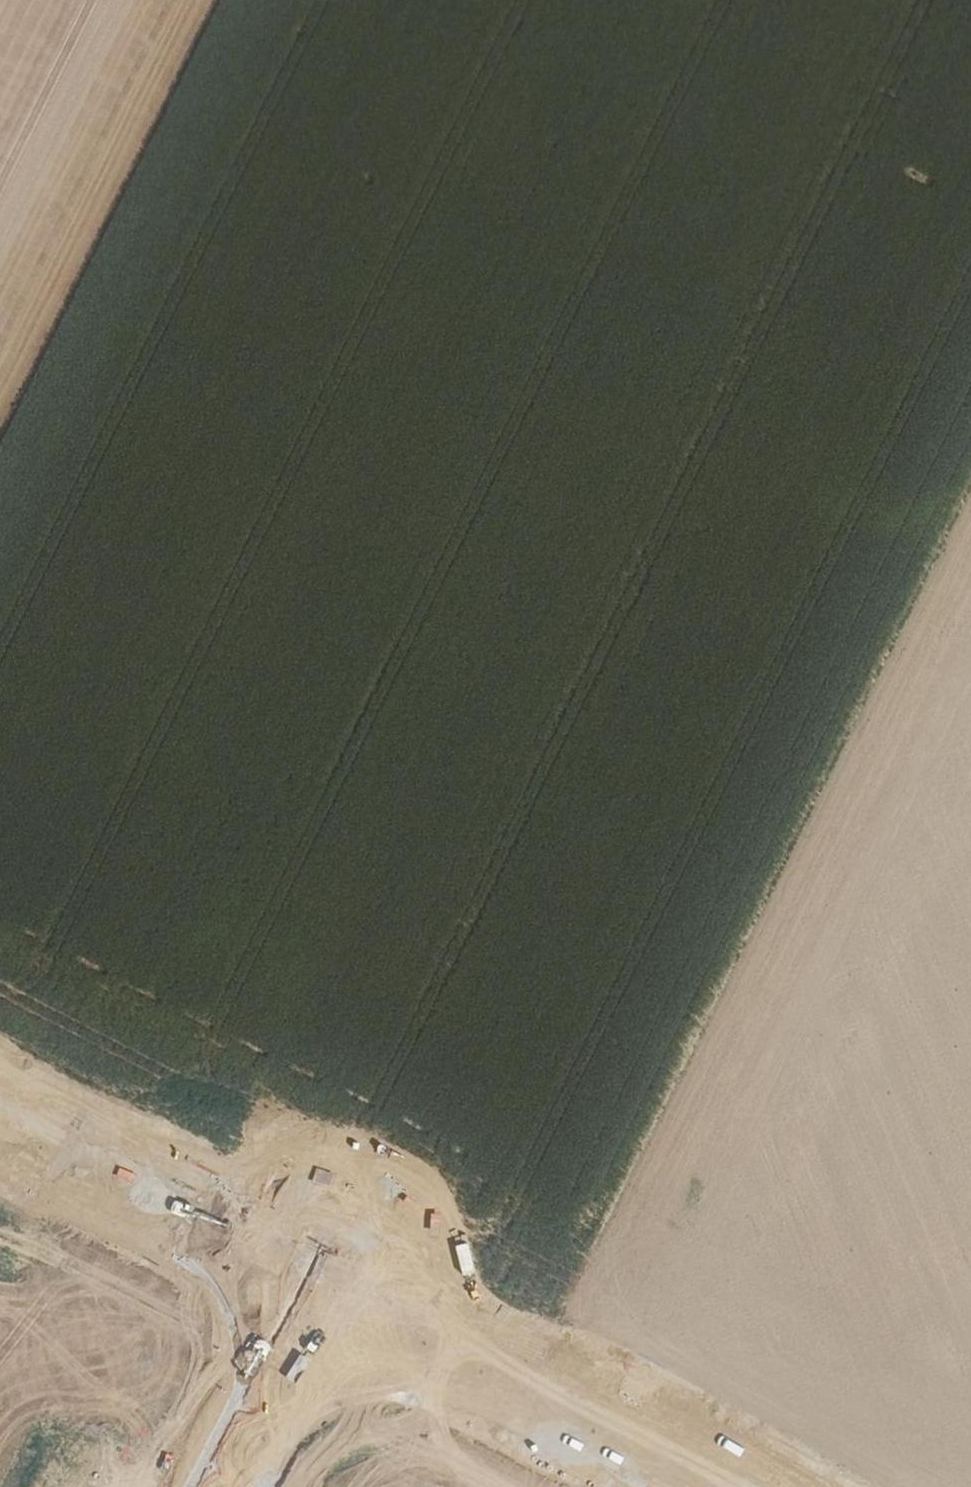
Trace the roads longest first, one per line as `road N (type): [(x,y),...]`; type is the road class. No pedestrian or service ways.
road 1 (track): [(715,1486),(0,1119)]
road 2 (unknown): [(237,1486),(327,1287)]

